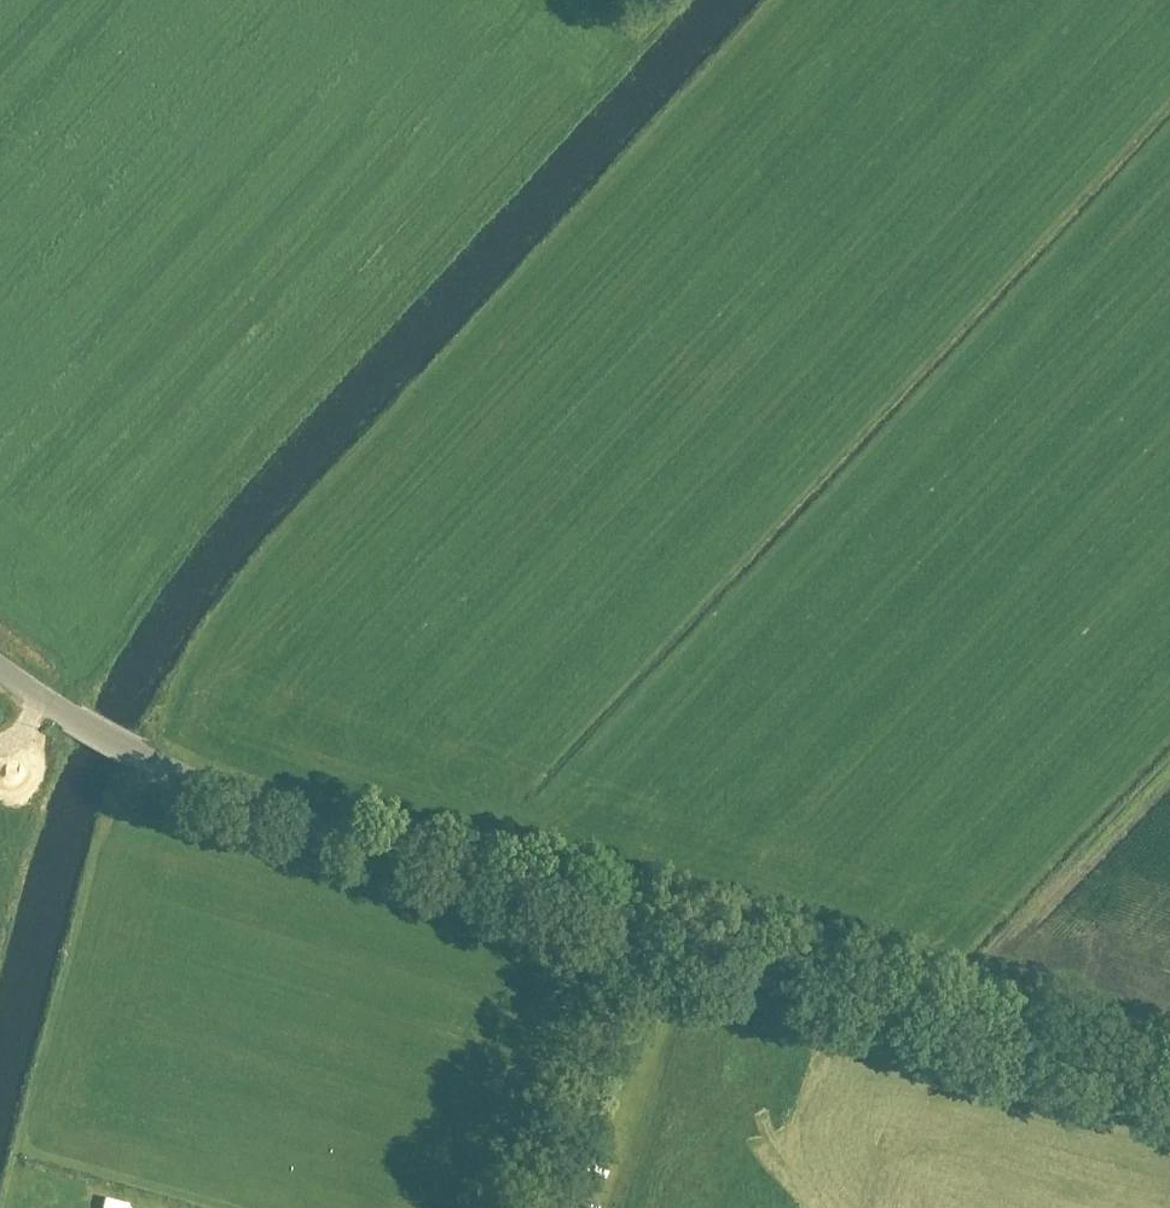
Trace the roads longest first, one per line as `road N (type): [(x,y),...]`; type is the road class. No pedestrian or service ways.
road 1 (unclassified): [(1169,1078),(191,787),(71,723),(0,671)]

